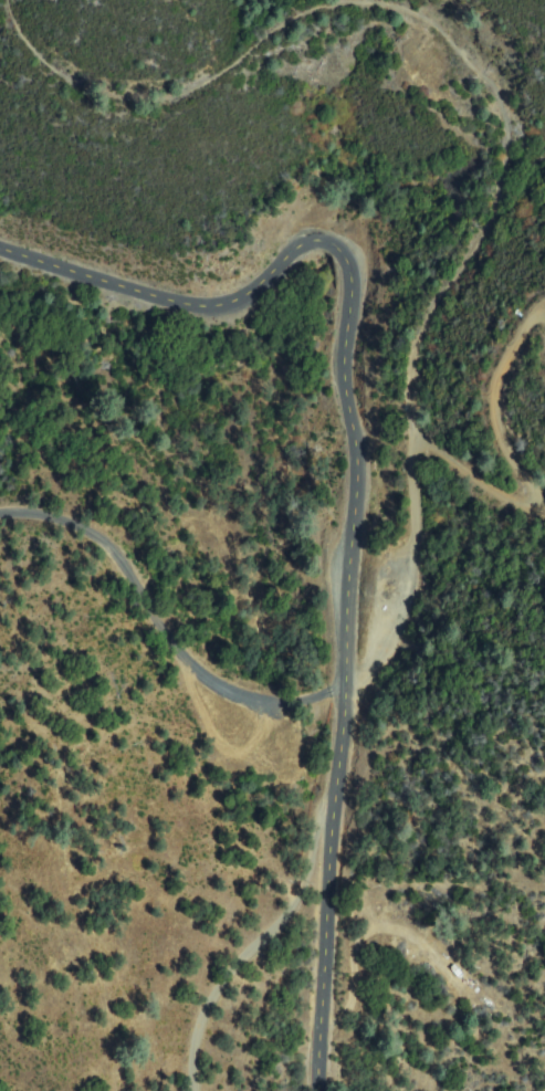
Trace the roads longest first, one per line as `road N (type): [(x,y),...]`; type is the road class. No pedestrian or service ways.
road 1 (tertiary): [(320,1090),(332,805),(358,500),(347,382),(352,271),(343,254),(321,244),(303,249),(249,295),(190,302),(0,248)]
road 2 (track): [(13,0),(23,25),(59,66),(114,87),(187,91),(291,20),(344,3),(413,15),(480,74),(503,141),(502,199),(481,249),(394,359),(390,398),(409,448)]
road 3 (track): [(345,689),(287,705),(218,689),(192,669),(101,547),(50,522),(0,520)]
road 4 (residential): [(409,448),(440,457),(509,505),(535,513),(542,506),(504,430),(501,405),(517,350),(534,322),(544,322)]
road 5 (track): [(332,805),(313,837),(301,888),(218,977),(198,1049),(198,1090)]
road 6 (residential): [(409,448),(401,466),(415,579),(408,606),(364,678),(345,689)]

